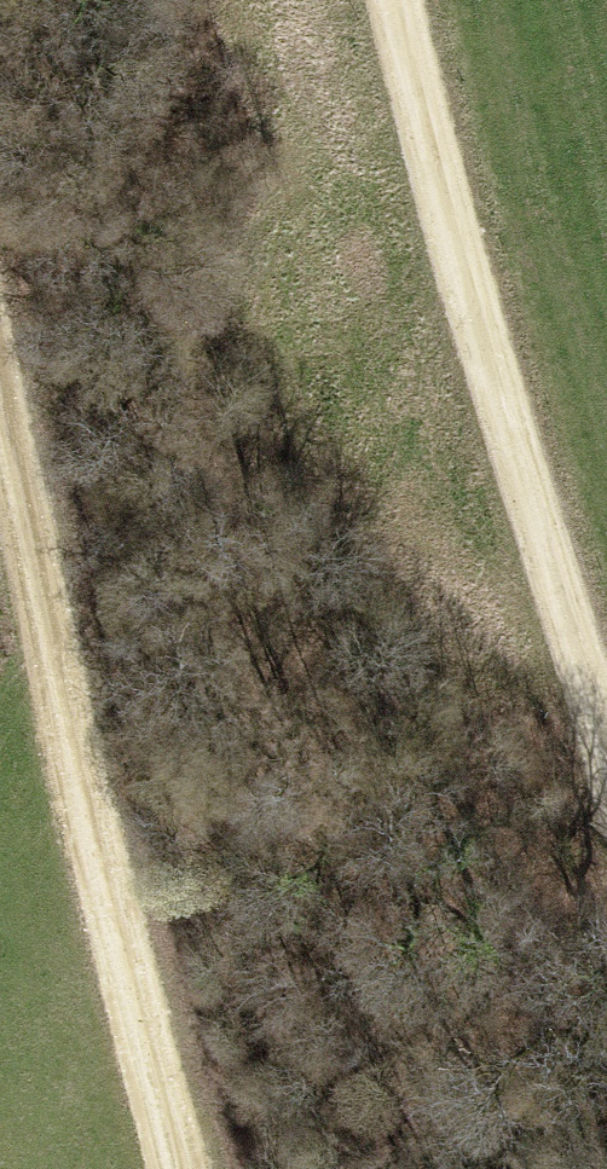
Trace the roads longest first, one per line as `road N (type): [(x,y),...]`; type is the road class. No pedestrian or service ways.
road 1 (track): [(0,359),(189,1168)]
road 2 (track): [(606,728),(422,128),(400,0)]

